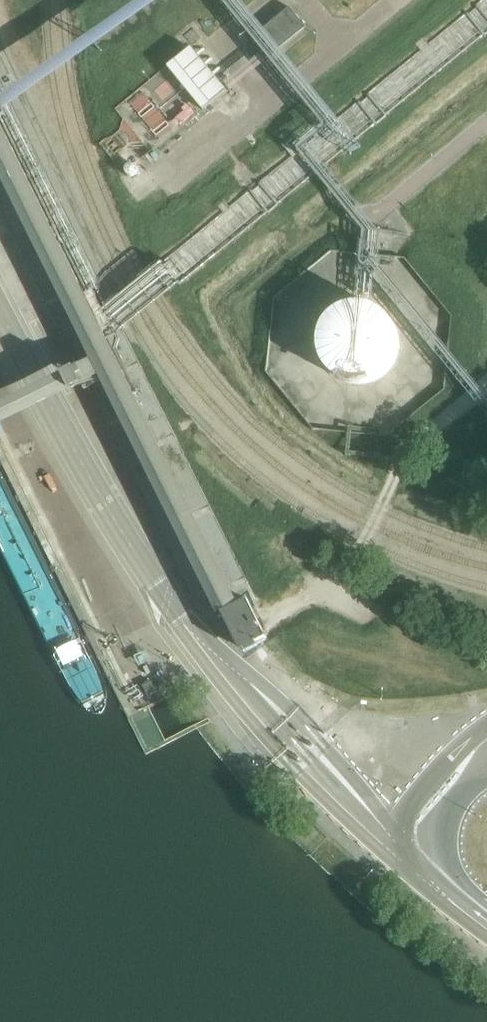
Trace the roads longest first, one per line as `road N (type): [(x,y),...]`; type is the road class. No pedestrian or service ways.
road 1 (unclassified): [(309,741),(178,617),(120,526),(0,295)]
road 2 (tertiary): [(309,741),(400,844),(486,924)]

